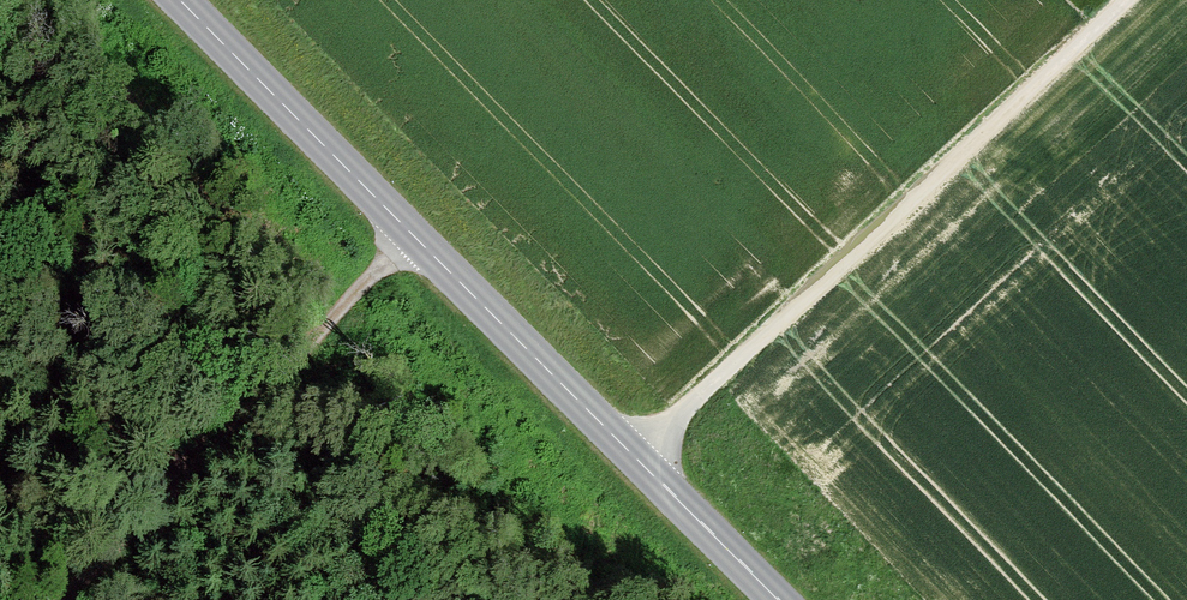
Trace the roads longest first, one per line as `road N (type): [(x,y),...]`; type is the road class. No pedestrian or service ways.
road 1 (tertiary): [(781,599),(185,0)]
road 2 (track): [(638,456),(1120,0)]
road 3 (track): [(70,599),(412,227)]

